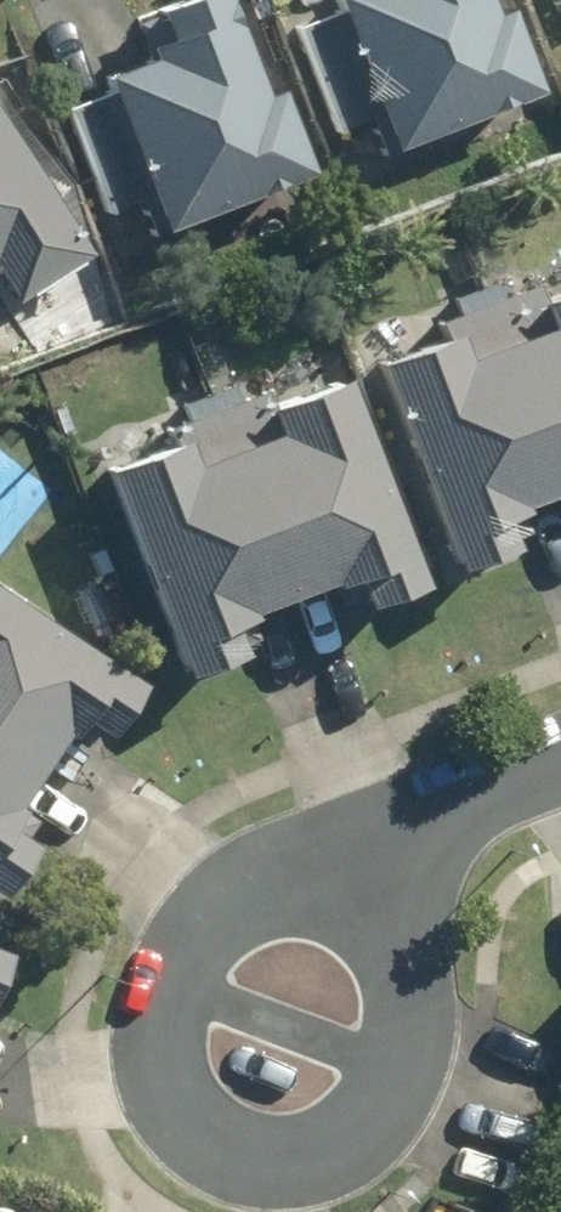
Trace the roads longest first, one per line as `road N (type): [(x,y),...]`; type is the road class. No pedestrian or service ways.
road 1 (residential): [(407,1000),(388,1082),(326,1138),(270,1163),(211,1153),(174,1123),(157,1094),(151,1028),(180,940),(244,884),(373,837)]
road 2 (residential): [(373,837),(560,757)]
road 3 (residential): [(373,837),(407,1000)]

